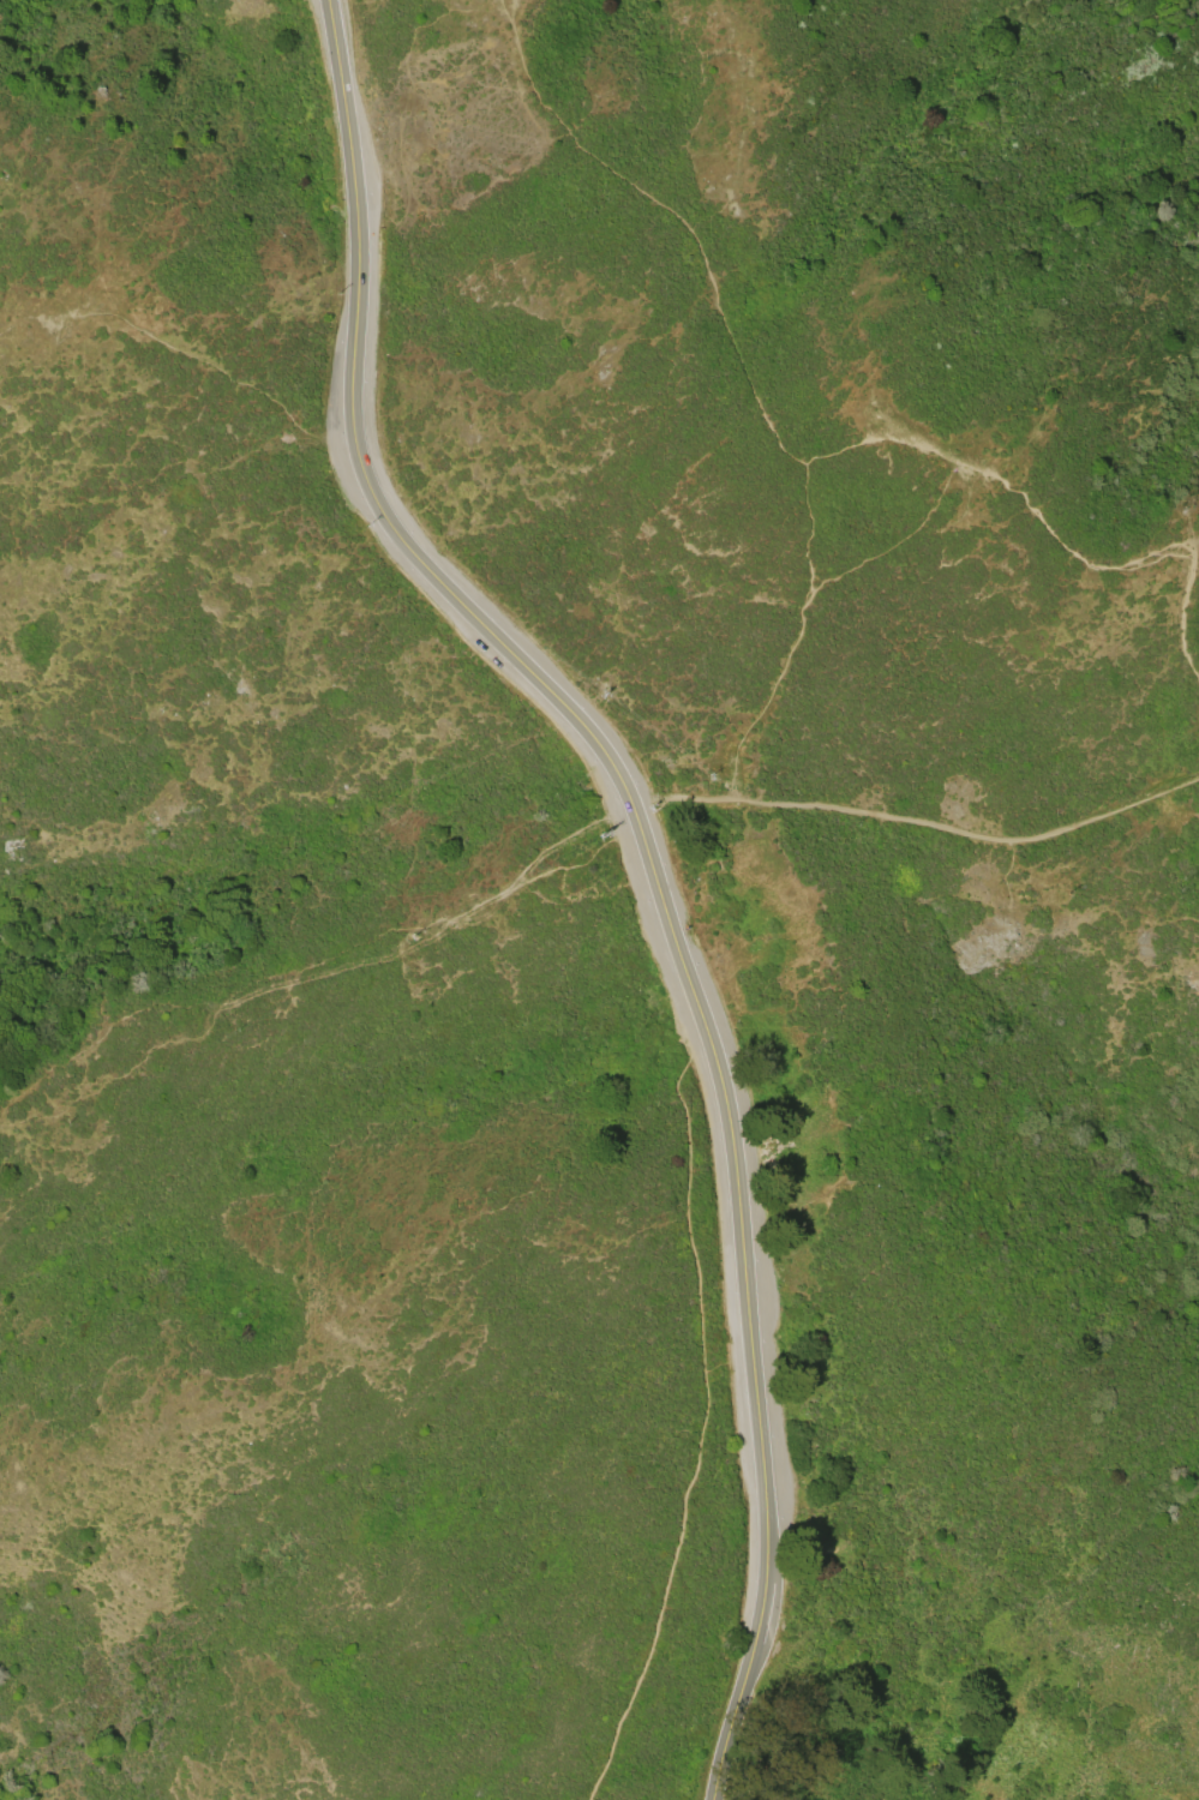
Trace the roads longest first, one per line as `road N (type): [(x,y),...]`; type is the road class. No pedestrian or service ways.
road 1 (tertiary): [(713,1799),(759,1620),(766,1543),(738,1198),(719,1067),(615,766),(404,547),(368,492),(350,421),(355,215),(325,0)]

